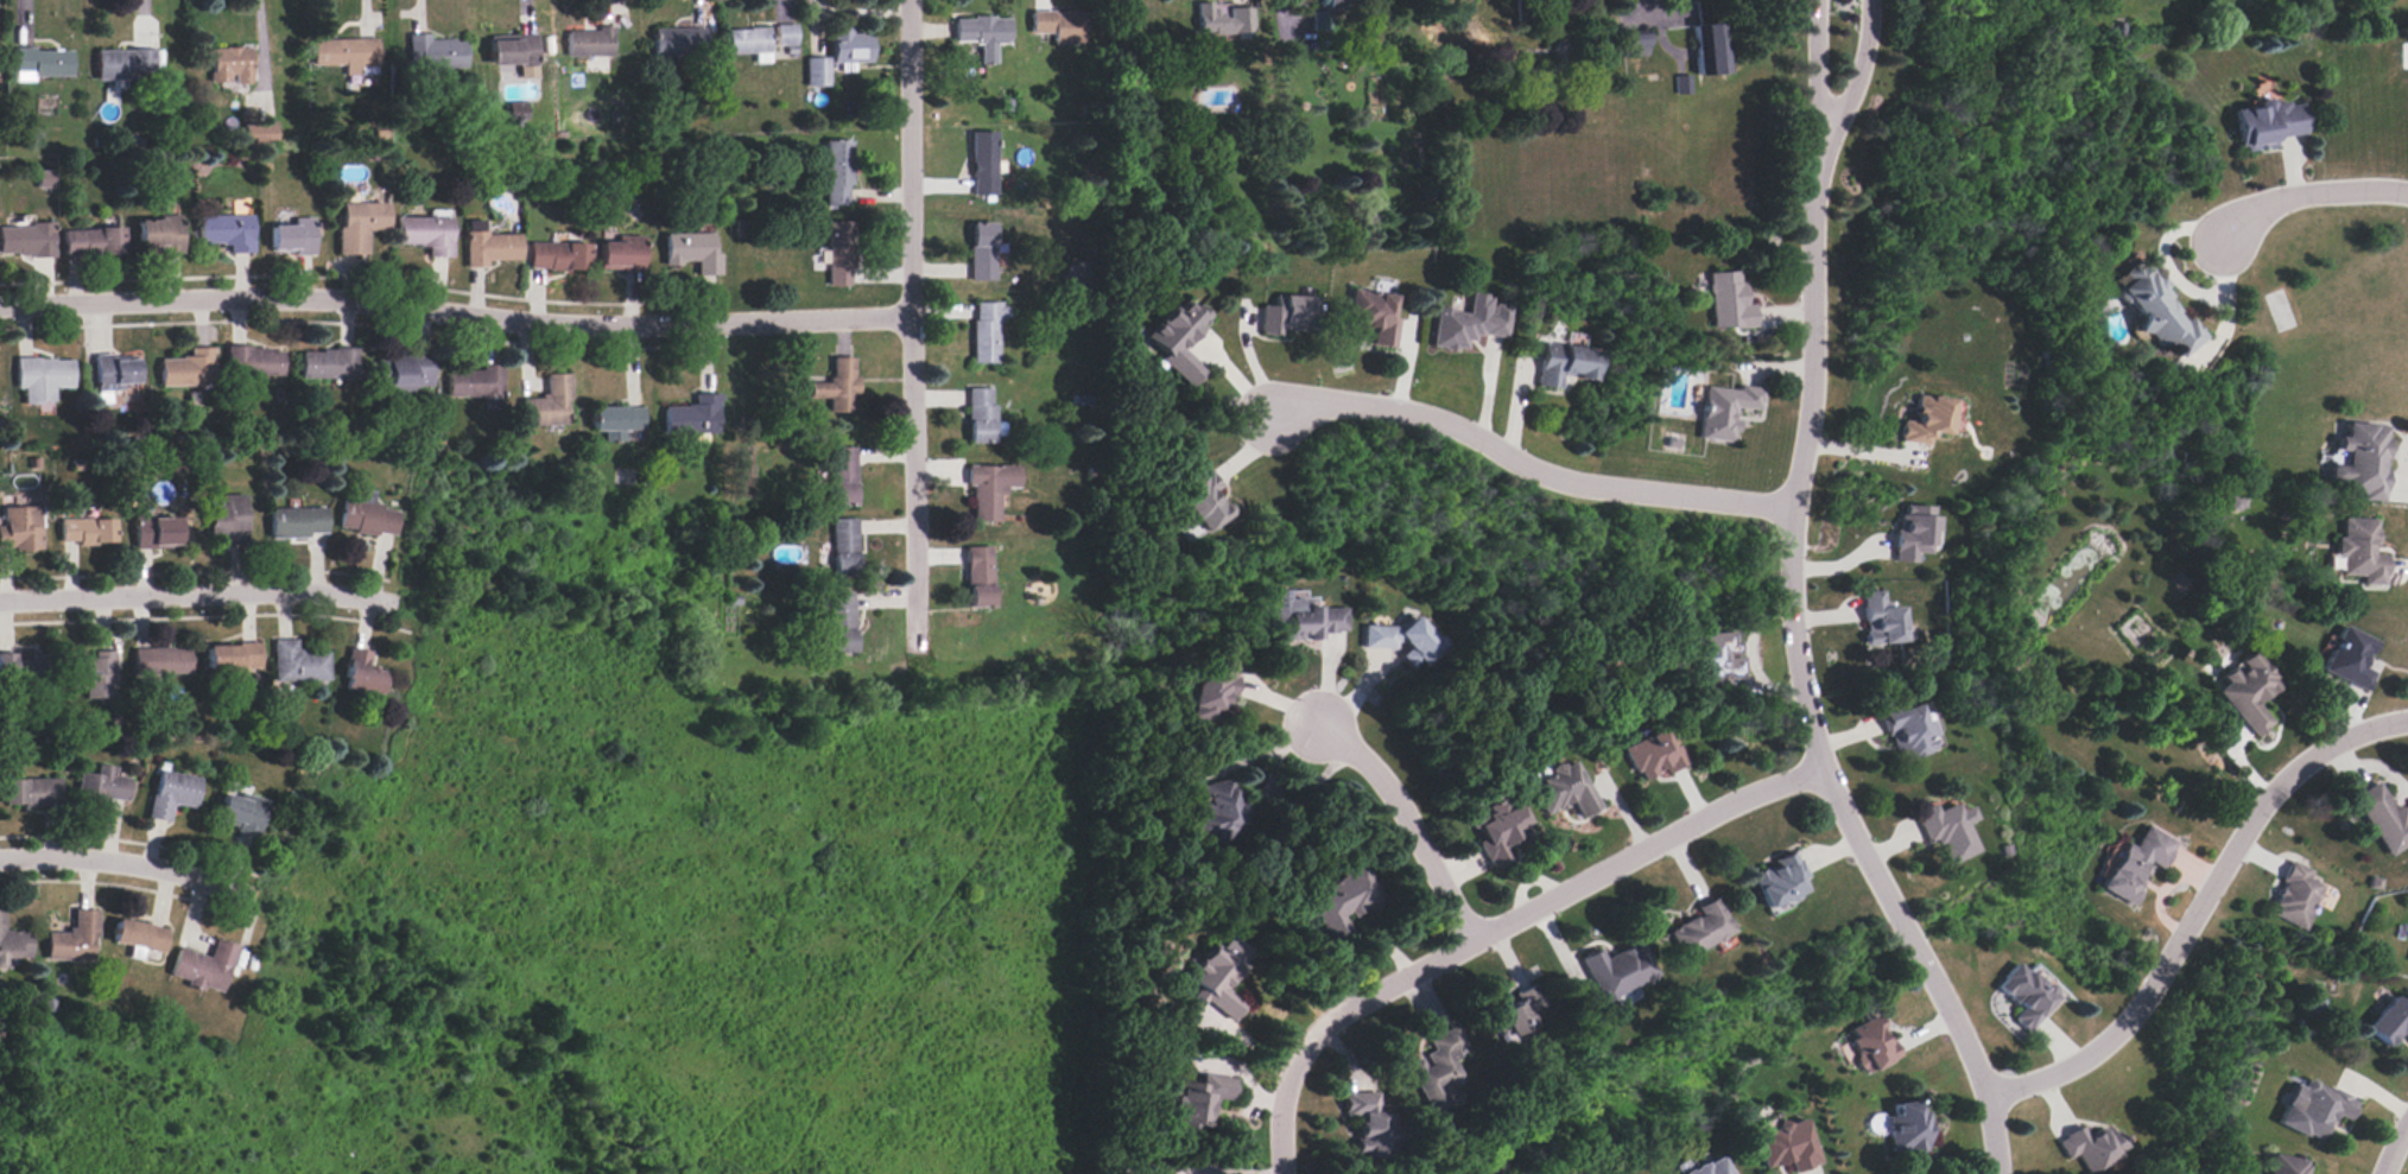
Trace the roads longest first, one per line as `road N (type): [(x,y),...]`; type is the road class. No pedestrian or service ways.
road 1 (residential): [(1833,116),(1813,190),(1806,426),(1793,509),(1794,620),(1824,769),(1989,1092),(2000,1173)]
road 2 (residential): [(0,305),(361,300),(584,328),(914,319)]
road 3 (residential): [(1824,769),(1736,802),(1329,1023),(1285,1087),(1283,1173)]
road 4 (residential): [(909,0),(915,649)]
road 5 (residential): [(1989,1092),(2096,1049),(2136,1009),(2260,806),(2294,769),(2332,743),(2407,720)]
road 6 (residential): [(1793,509),(1585,486),(1389,407),(1304,407),(1274,420)]
road 7 (residential): [(394,601),(258,592),(0,600)]
road 8 (residential): [(1470,946),(1417,829),(1388,786),(1325,728)]
road 9 (residential): [(0,861),(94,859),(158,869),(255,900)]
road 10 (residential): [(2407,194),(2282,198),(2260,209),(2229,242)]
road 11 (residential): [(1833,116),(1863,57),(1867,0)]

